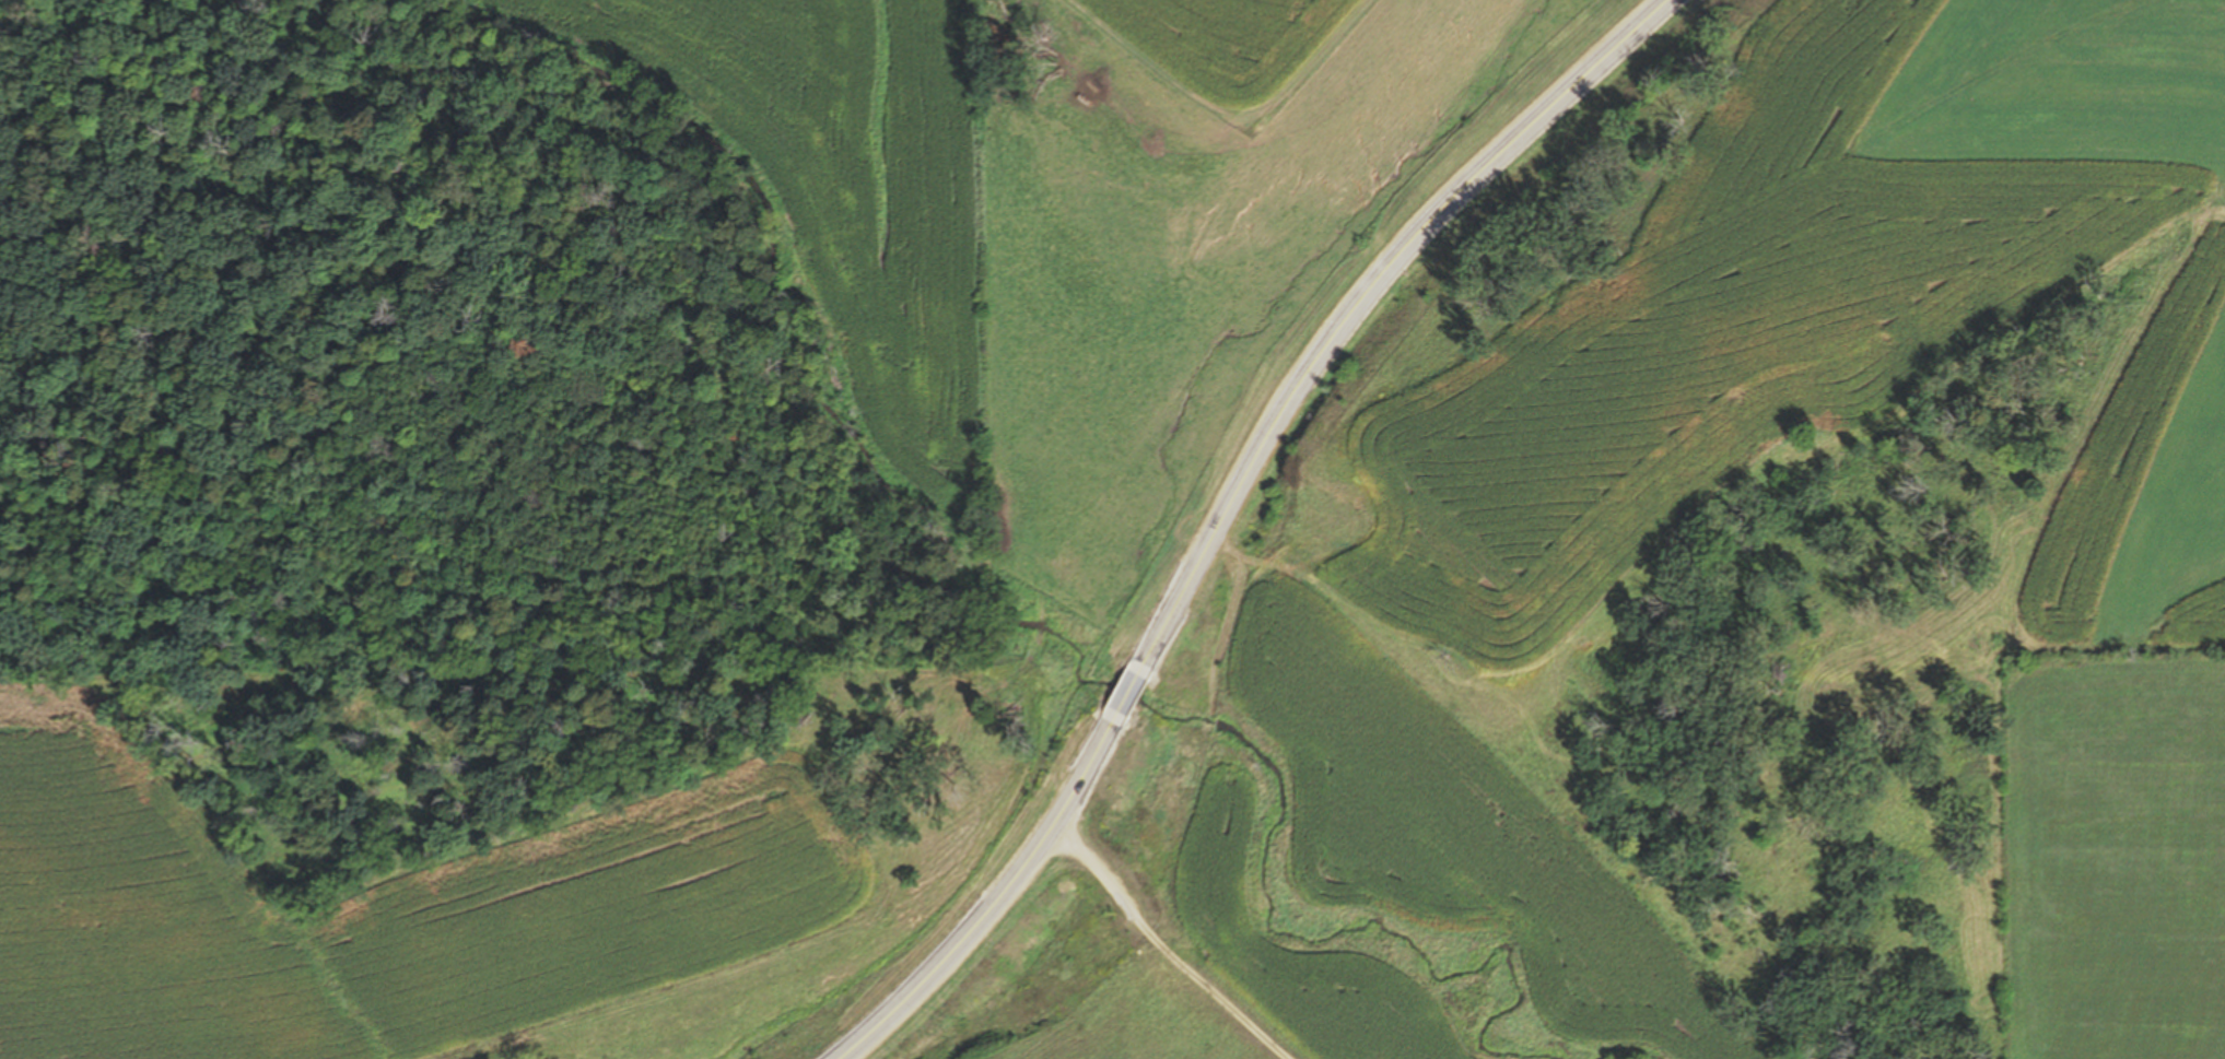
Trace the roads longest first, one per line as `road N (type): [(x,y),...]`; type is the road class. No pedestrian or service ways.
road 1 (primary): [(1671,0),(1395,270),(1313,376),(1145,661)]
road 2 (primary): [(1113,721),(996,913),(851,1058)]

